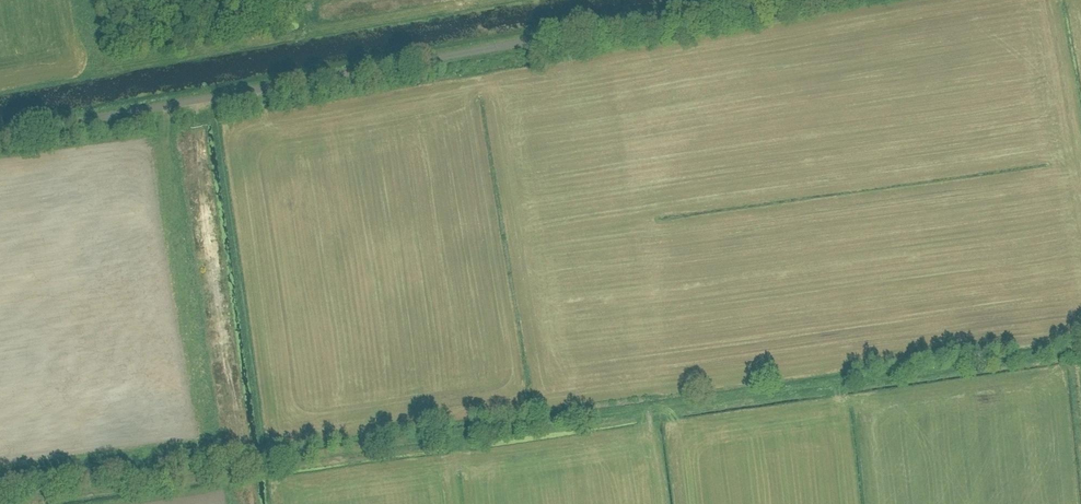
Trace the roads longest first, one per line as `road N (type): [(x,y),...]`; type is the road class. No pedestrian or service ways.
road 1 (track): [(266,461),(1080,350)]
road 2 (unclassified): [(0,135),(765,0)]
road 3 (track): [(266,461),(0,501)]

